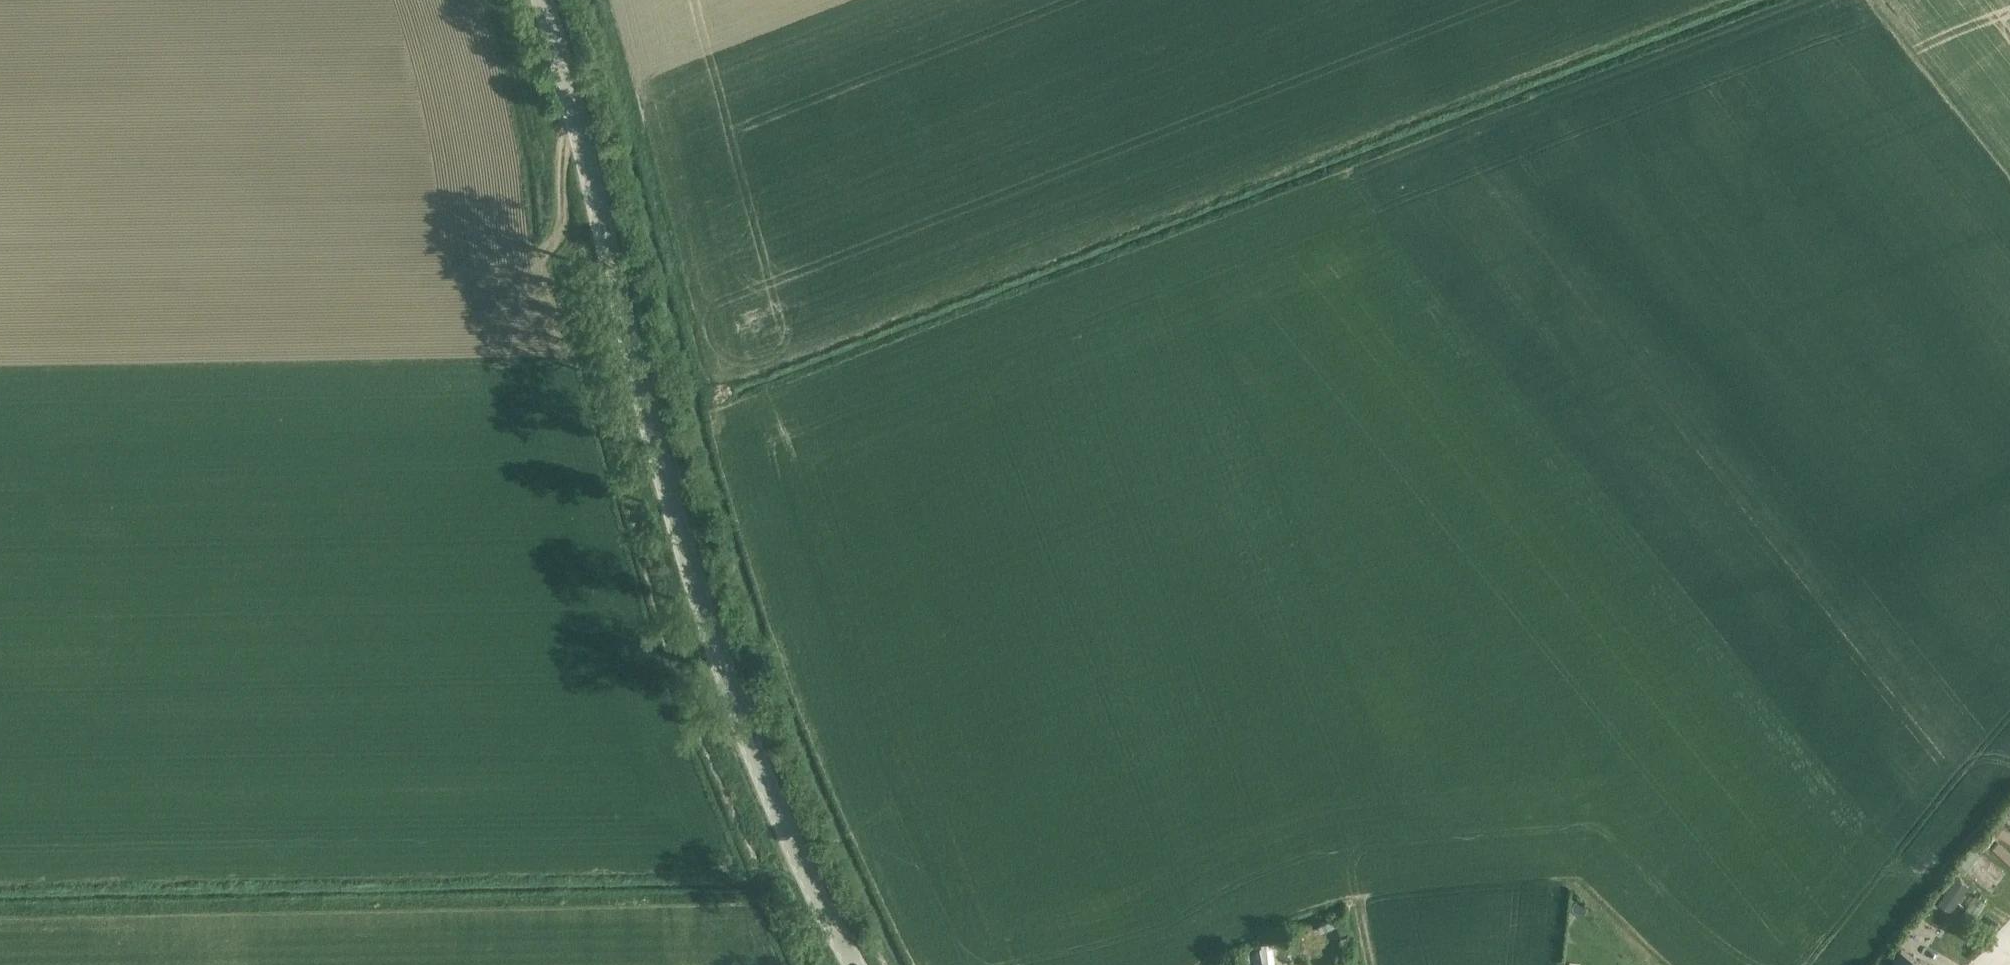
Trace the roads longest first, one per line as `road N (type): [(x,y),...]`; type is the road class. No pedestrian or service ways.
road 1 (tertiary): [(854,964),(717,655),(543,0)]

